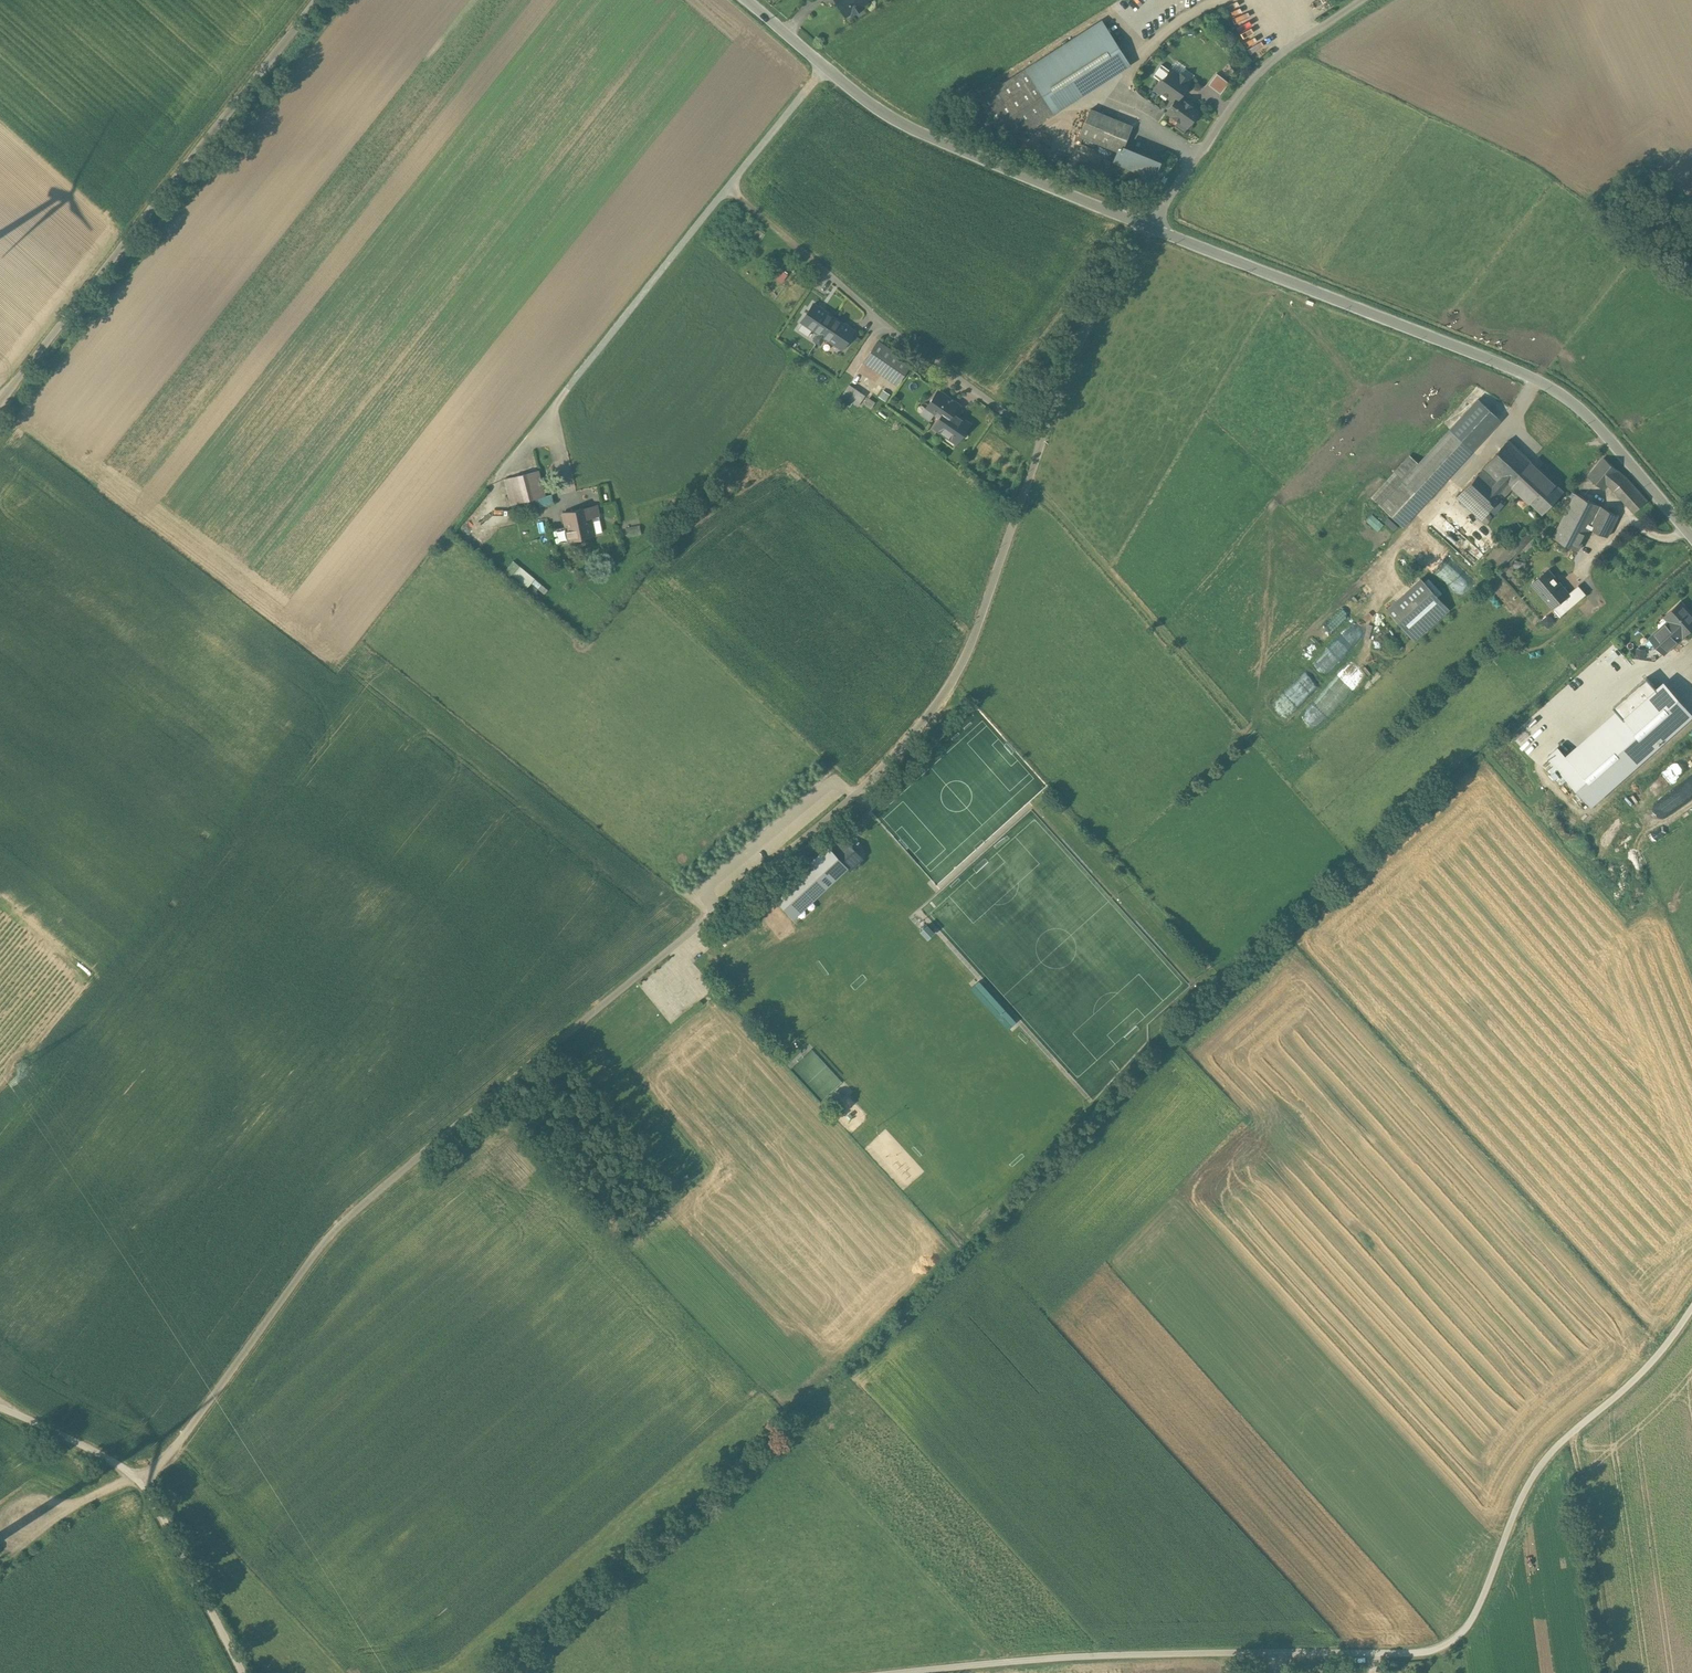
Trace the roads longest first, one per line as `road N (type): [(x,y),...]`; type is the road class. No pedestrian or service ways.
road 1 (unclassified): [(1148,227),(1064,374),(976,631),(933,709),(882,773),(324,1242),(199,1420),(142,1484)]
road 2 (unclassified): [(894,1672),(1091,1655),(1439,1648),(1475,1613),(1538,1467),(1655,1359),(1691,1308)]
road 3 (tertiary): [(1148,227),(1532,377),(1606,434),(1691,536)]
road 4 (unclassified): [(317,0),(0,401)]
road 5 (tertiary): [(748,0),(876,110),(1148,227)]
road 6 (unclassified): [(1148,227),(1257,74),(1361,0)]
road 7 (track): [(1610,1672),(1572,1431)]
road 8 (unclassified): [(142,1484),(243,1672)]
road 9 (unclassified): [(0,1406),(110,1458),(142,1484)]
road 10 (track): [(730,184),(819,266)]

